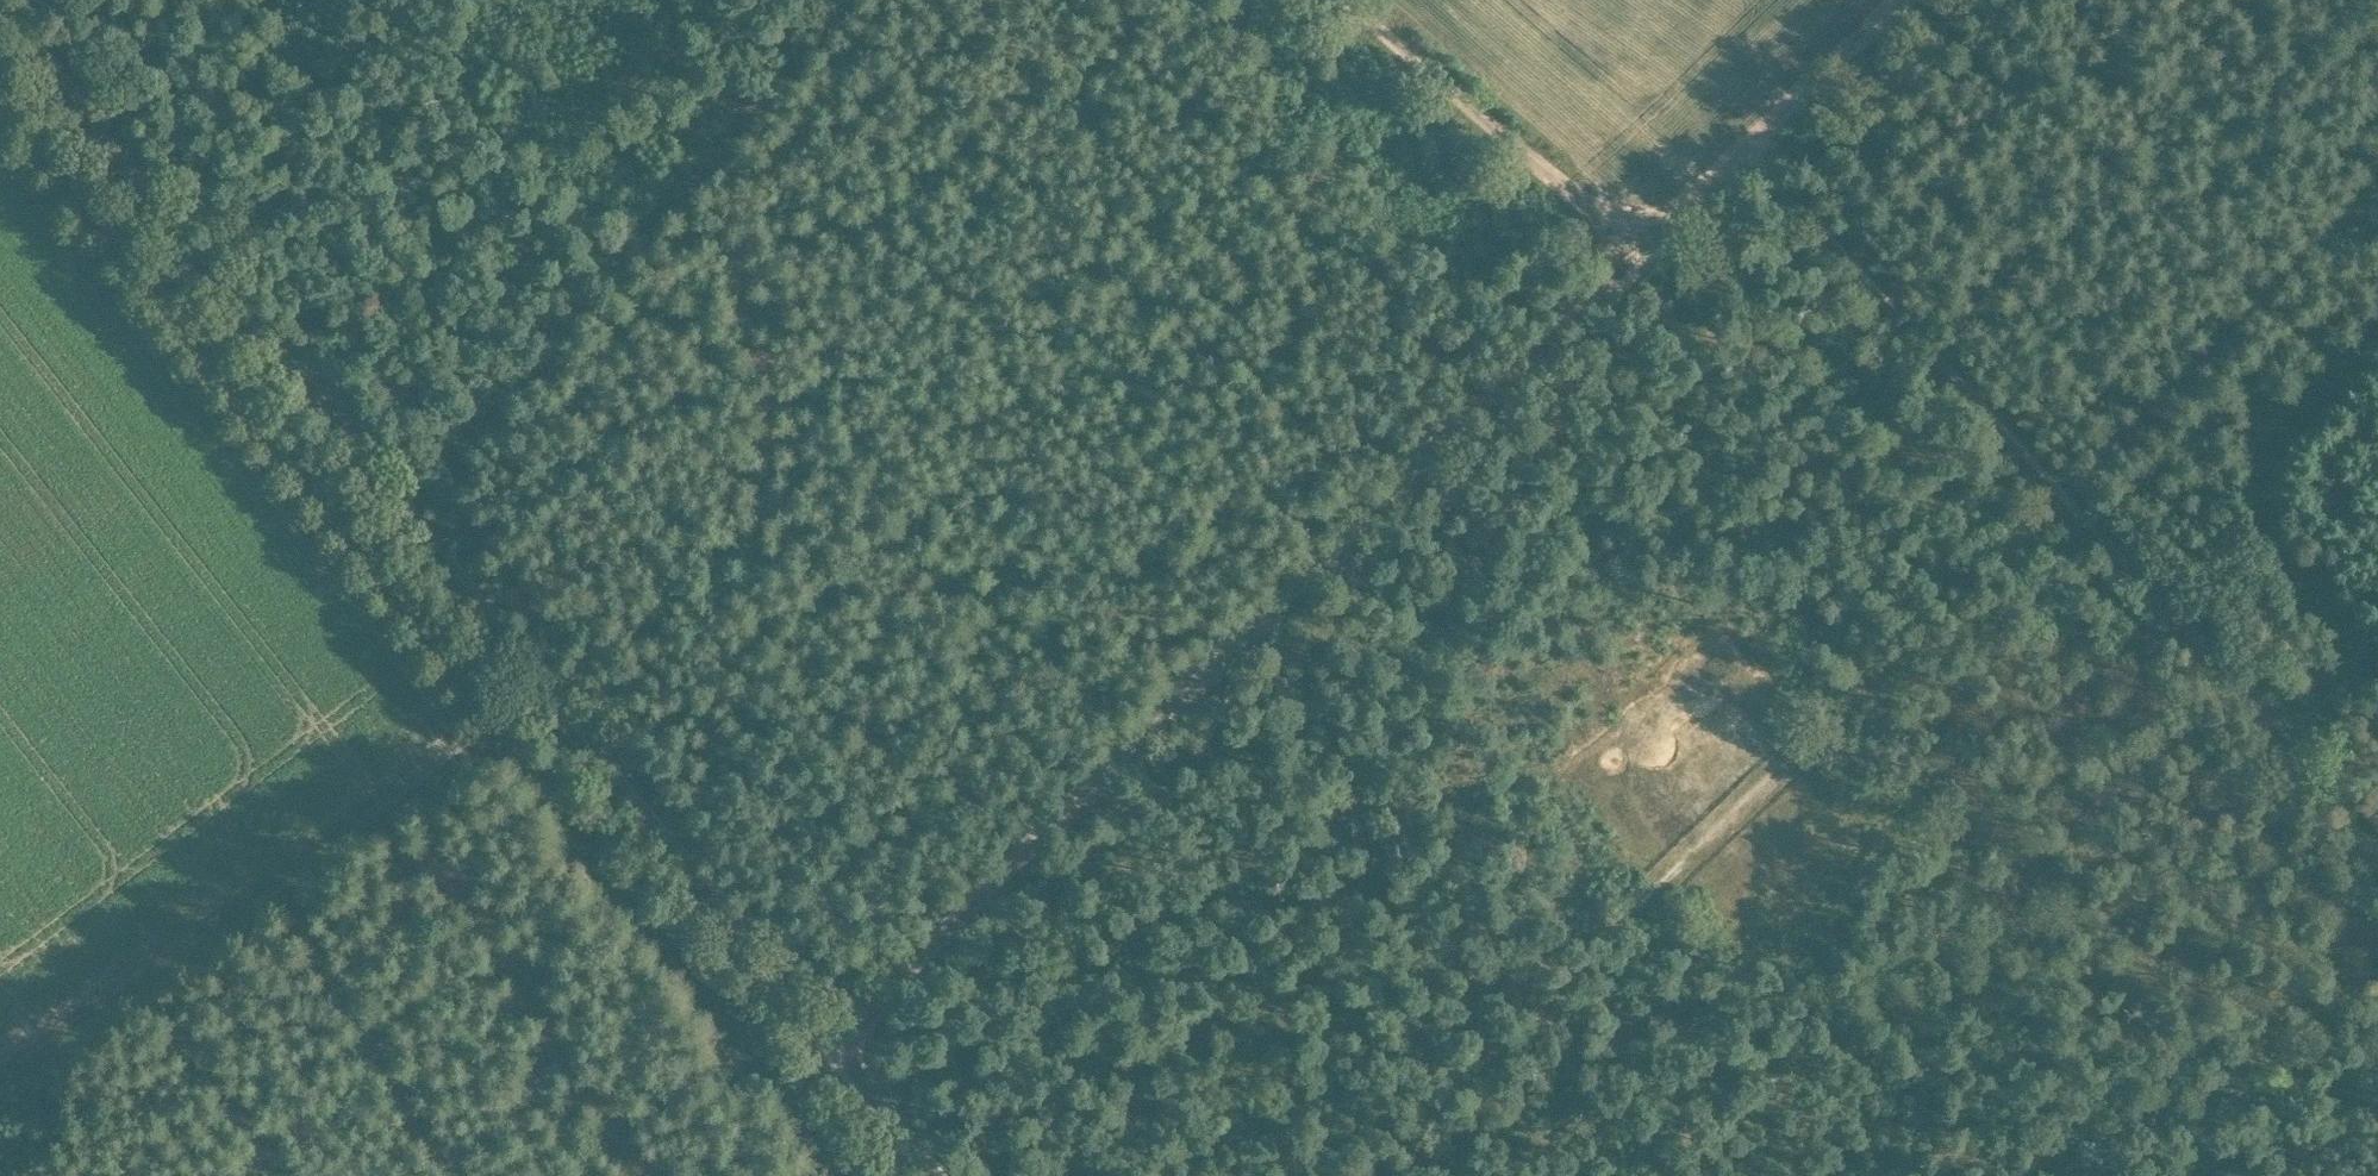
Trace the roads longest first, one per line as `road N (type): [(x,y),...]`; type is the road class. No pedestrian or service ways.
road 1 (track): [(16,0),(941,1175)]
road 2 (track): [(1745,152),(2066,494),(1333,1175)]
road 3 (track): [(0,108),(846,1175)]
road 4 (track): [(1350,0),(1629,236),(1669,224),(1903,0)]
road 5 (track): [(398,487),(829,0)]
road 6 (track): [(2066,494),(2377,189)]
road 7 (track): [(2265,1175),(2377,1076)]

